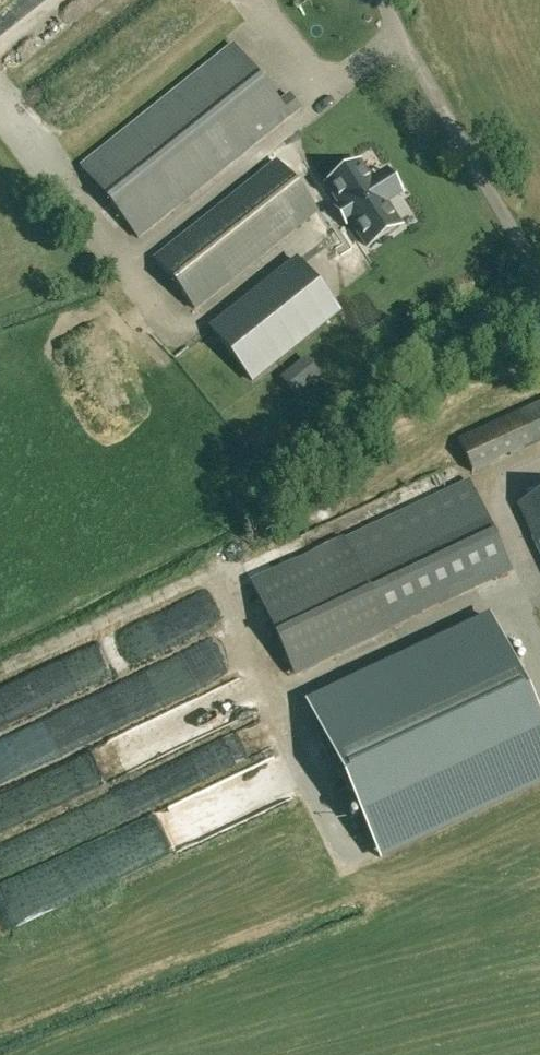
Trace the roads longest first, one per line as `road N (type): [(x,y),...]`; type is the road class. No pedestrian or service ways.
road 1 (unclassified): [(534,262),(385,0)]

